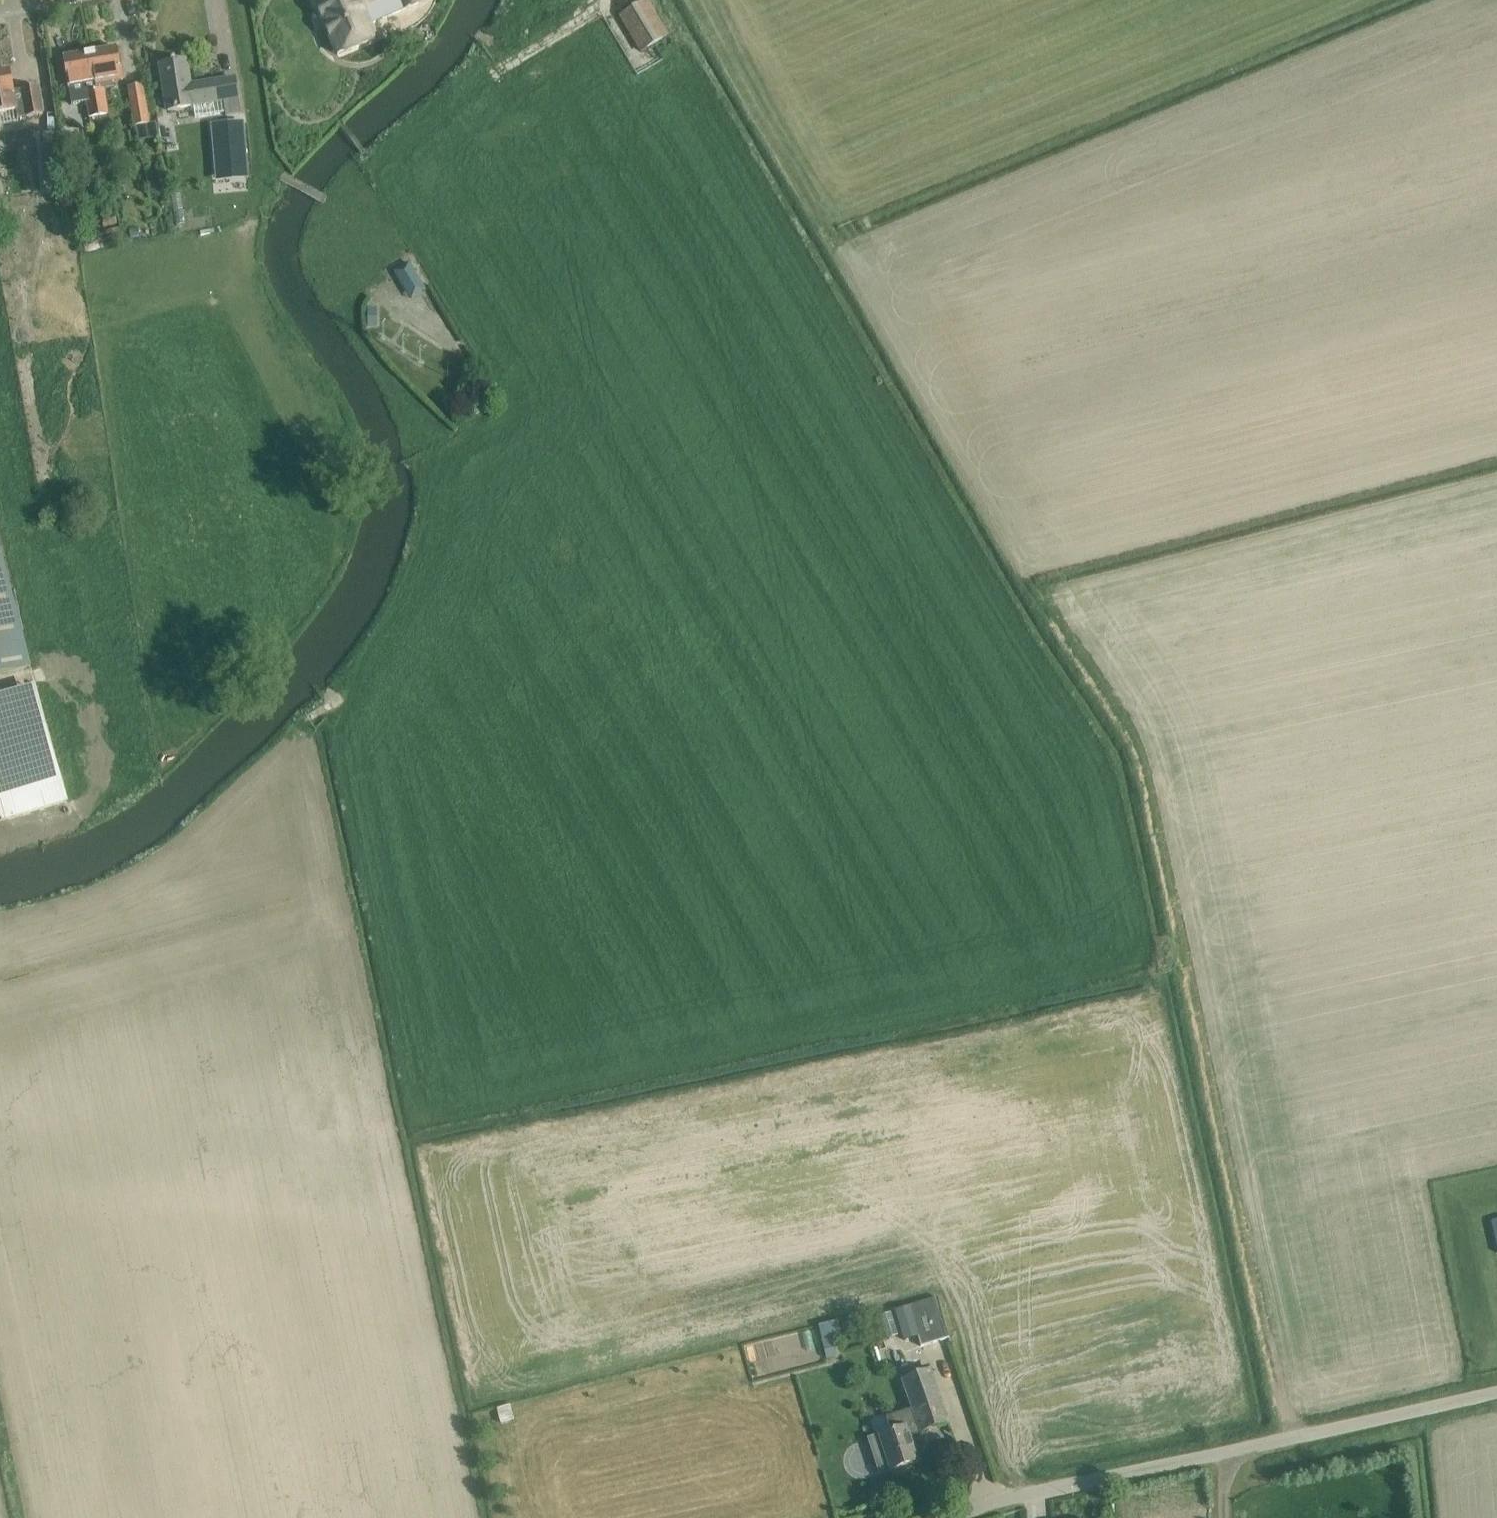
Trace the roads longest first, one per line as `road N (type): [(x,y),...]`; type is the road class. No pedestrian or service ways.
road 1 (unclassified): [(941,1517),(1496,1392)]

